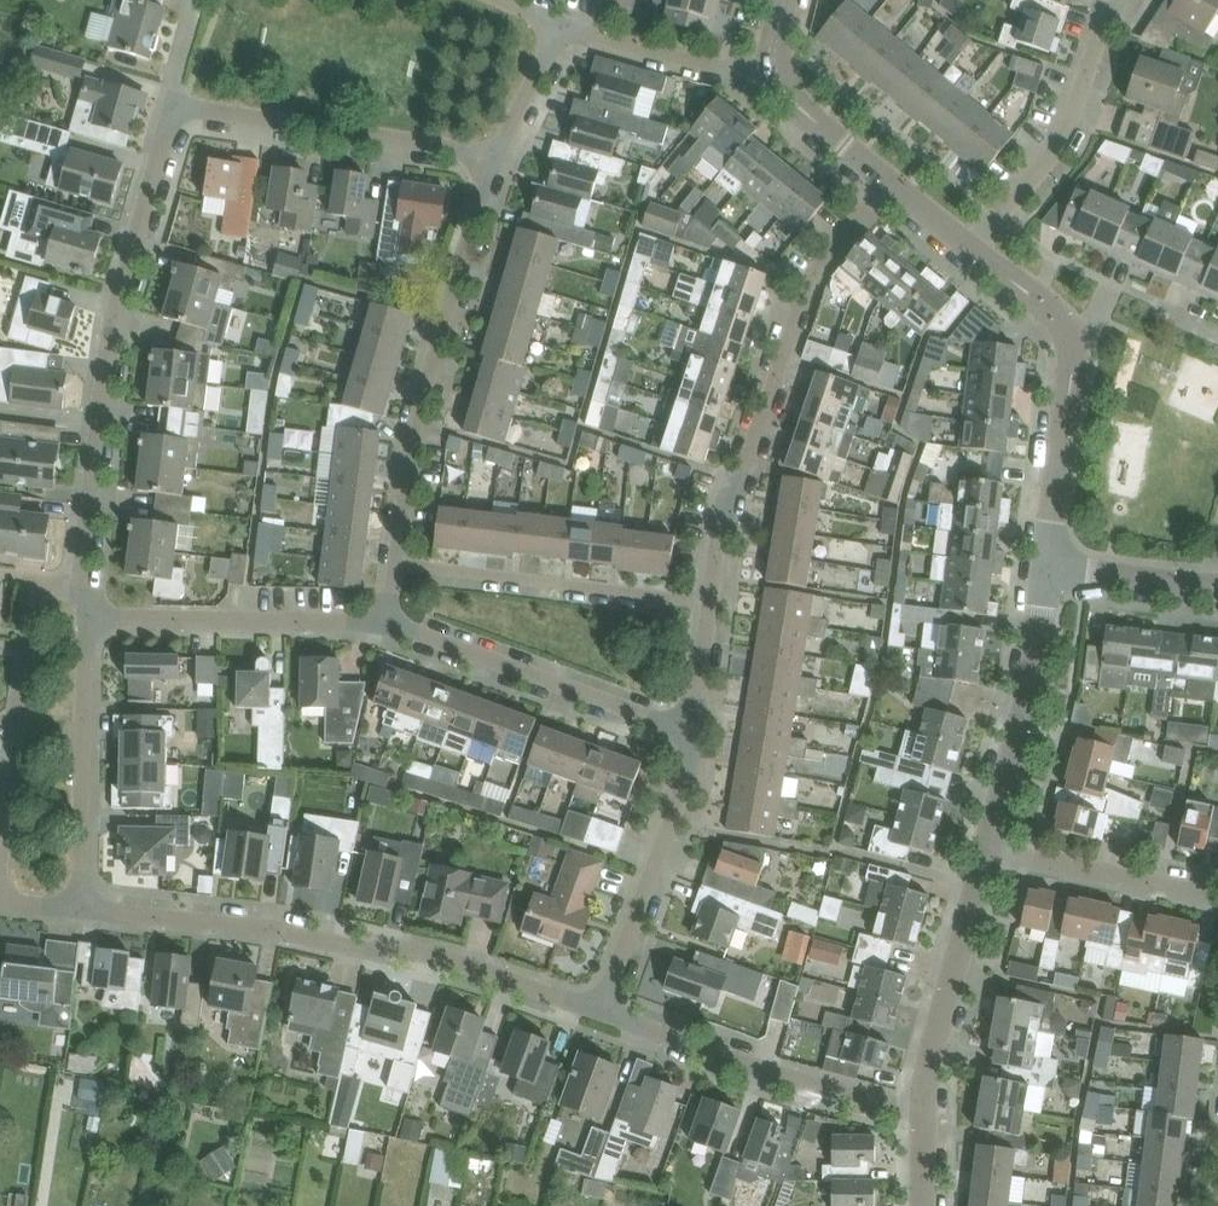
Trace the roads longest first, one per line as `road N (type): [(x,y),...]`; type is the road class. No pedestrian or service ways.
road 1 (residential): [(602,1011),(400,947),(81,908)]
road 2 (residential): [(80,587),(111,331),(177,109)]
road 3 (residential): [(711,603),(722,522),(803,294),(889,182)]
road 4 (residential): [(397,563),(416,420),(489,161)]
road 5 (residential): [(1045,567),(1072,373),(1068,331),(973,251)]
road 6 (residential): [(924,1114),(775,1074),(602,1011)]
road 7 (residential): [(694,731),(387,624)]
road 8 (residential): [(489,161),(456,148),(177,109)]
road 9 (residential): [(711,603),(397,563)]
road 10 (residential): [(0,850),(30,604),(37,590),(80,587)]
road 11 (residential): [(387,624),(87,614)]
road 12 (residential): [(602,1011),(688,777),(694,731)]
road 13 (residential): [(81,908),(87,614)]
road 14 (residential): [(973,251),(1066,135),(1112,0)]
road 15 (residential): [(989,846),(1025,707),(1045,567)]
road 16 (residential): [(924,1114),(930,1060),(989,846)]
road 17 (residential): [(1217,896),(989,846)]
road 18 (residential): [(774,66),(717,67),(560,27)]
road 19 (residential): [(1214,586),(1045,567)]
road 20 (residential): [(889,182),(791,99),(774,66)]
road 21 (residential): [(489,161),(560,27)]
road 22 (residential): [(694,731),(711,603)]

